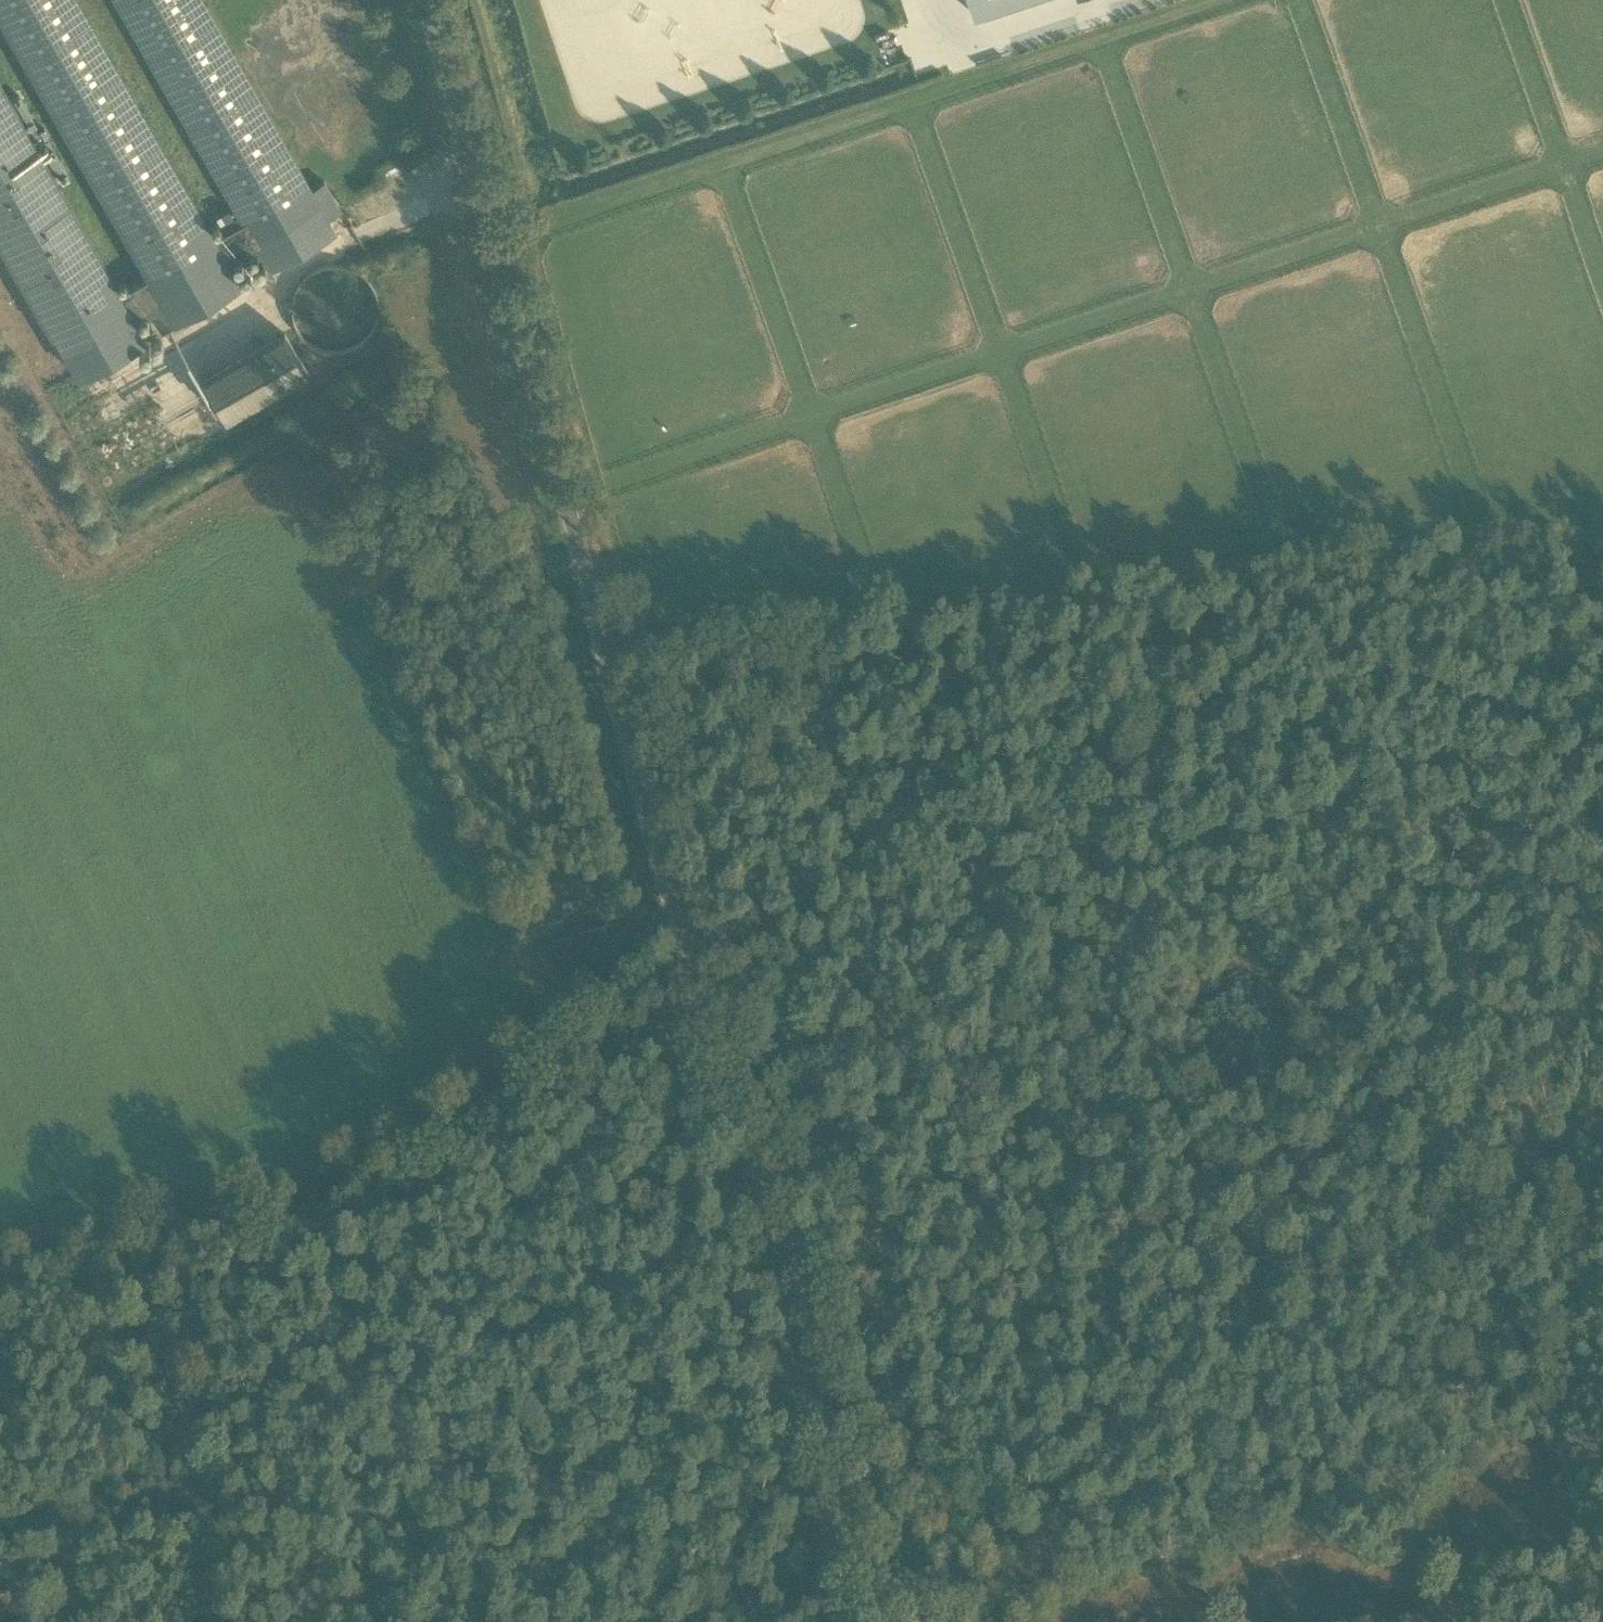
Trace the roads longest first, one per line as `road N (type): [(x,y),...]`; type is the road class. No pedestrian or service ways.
road 1 (tertiary): [(868,1621),(683,920),(426,0)]
road 2 (track): [(1602,524),(1331,552),(607,648)]
road 3 (track): [(0,1286),(130,1259),(273,1217),(513,1096),(683,920)]
road 4 (track): [(1184,0),(489,235)]

